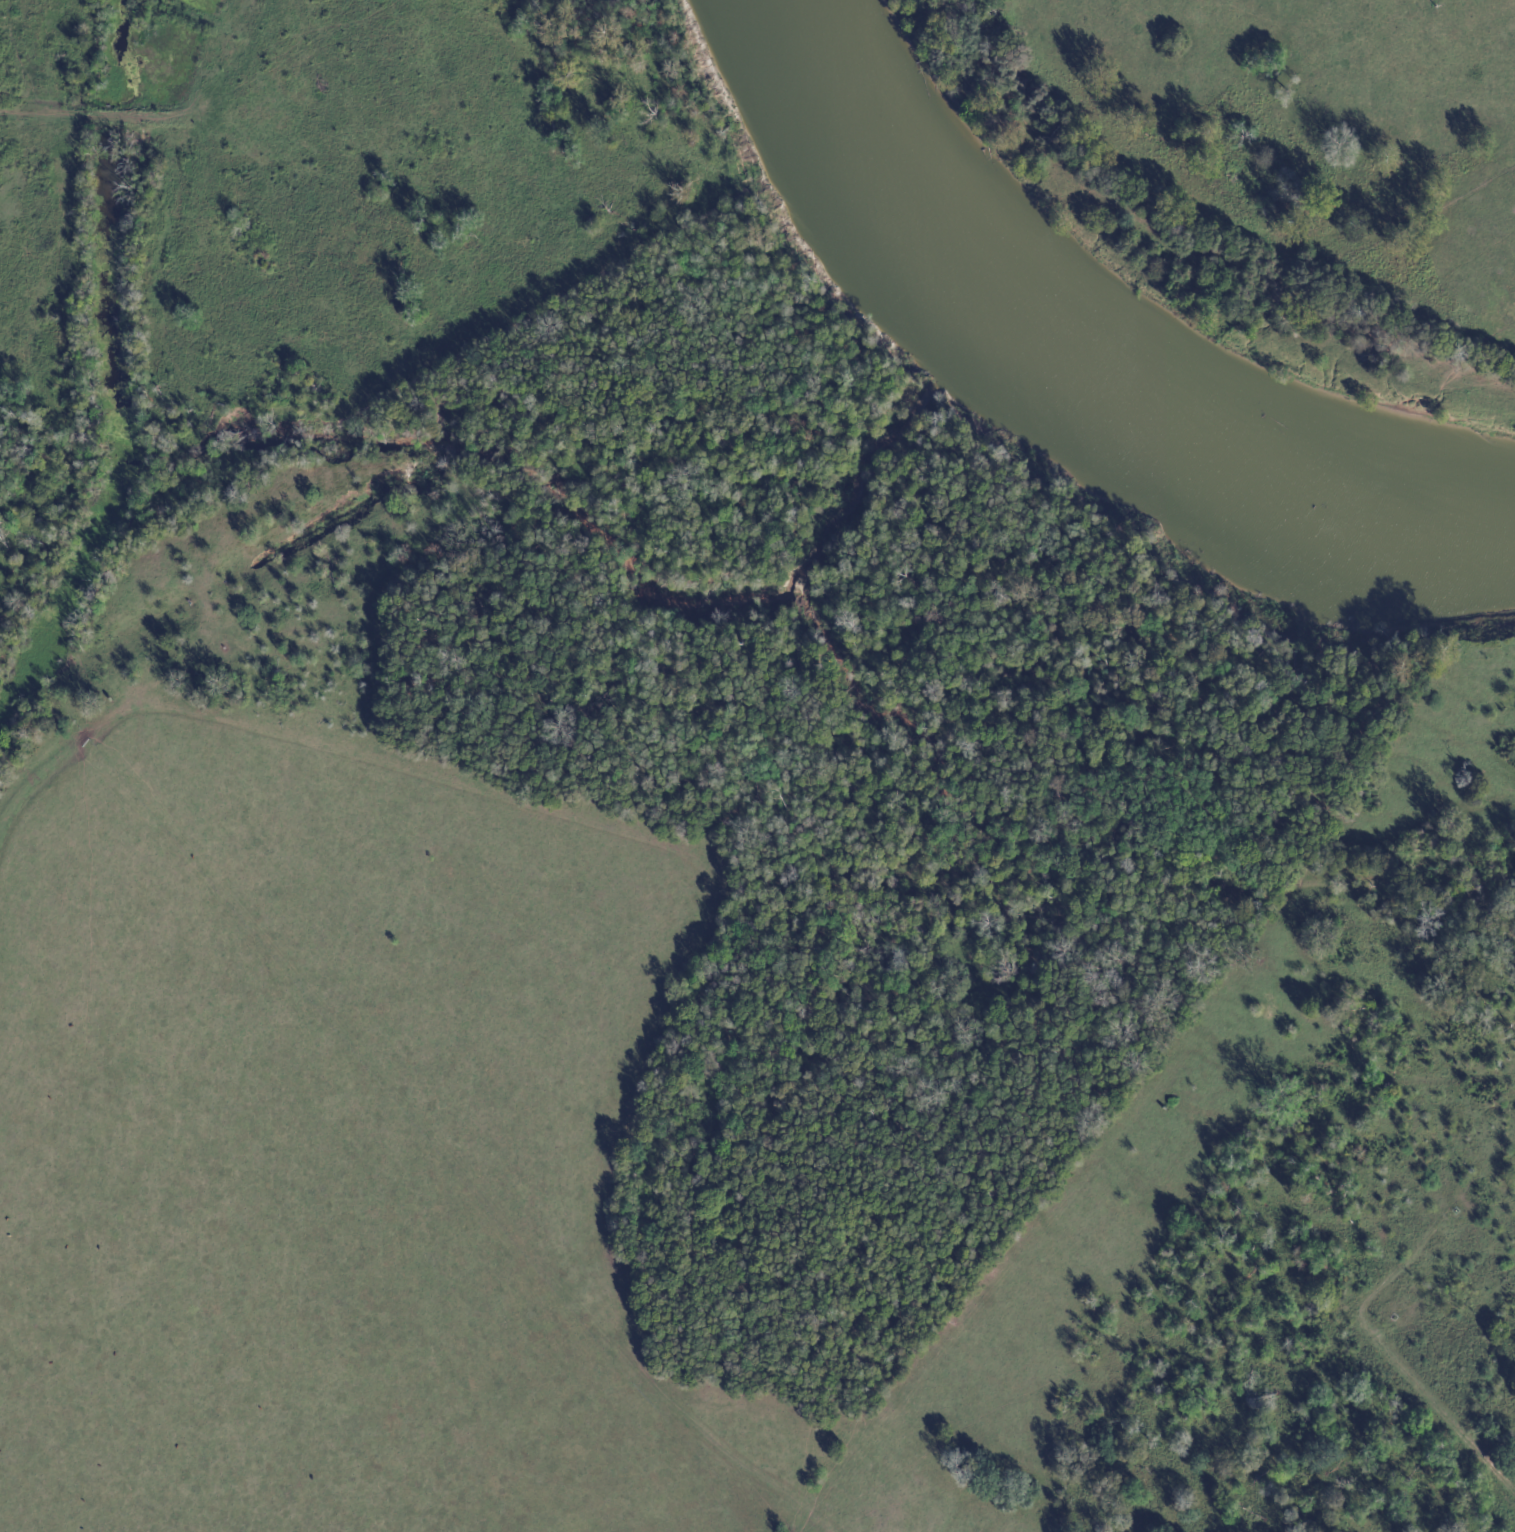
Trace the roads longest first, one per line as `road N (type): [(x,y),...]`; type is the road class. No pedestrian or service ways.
road 1 (residential): [(0,107),(195,113)]

